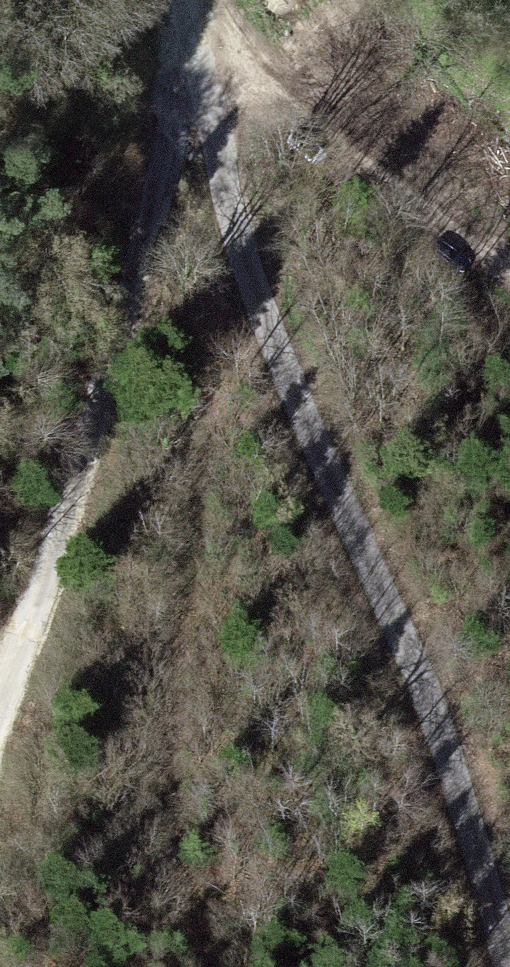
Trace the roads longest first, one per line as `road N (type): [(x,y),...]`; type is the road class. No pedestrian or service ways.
road 1 (track): [(195,0),(258,280),(439,718),(509,939)]
road 2 (track): [(0,707),(119,355),(195,0)]
road 3 (track): [(195,0),(509,258)]

